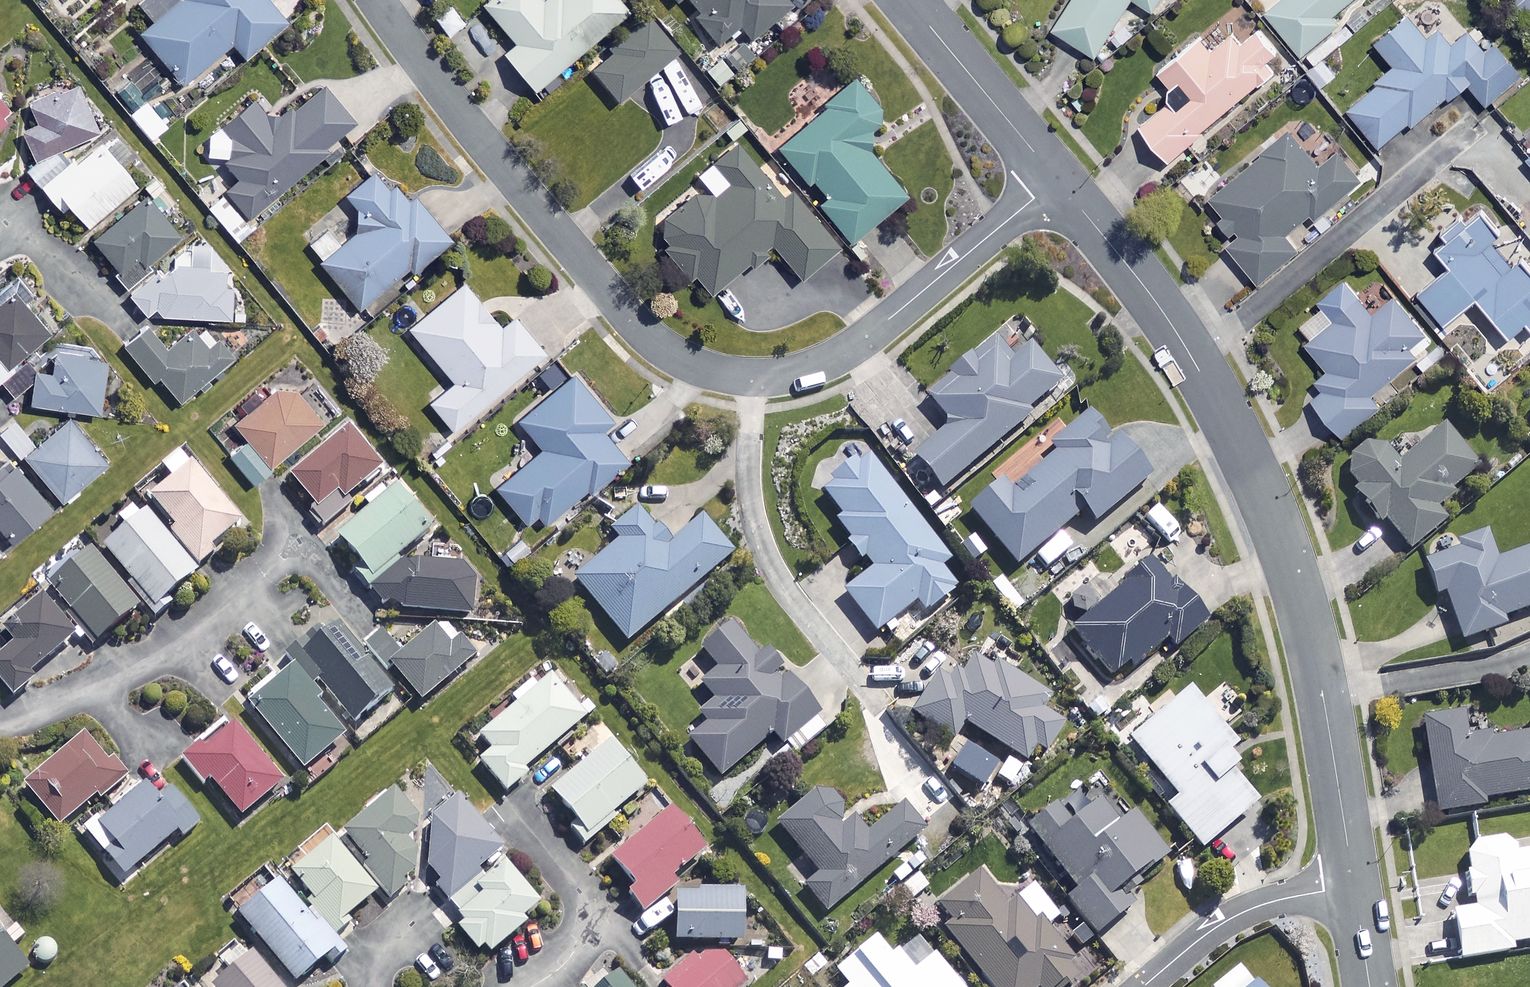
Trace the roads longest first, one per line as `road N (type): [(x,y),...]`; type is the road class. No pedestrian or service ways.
road 1 (residential): [(377,0),(630,323),(662,353),(714,372),(776,374),(821,364),(862,341),(1058,180)]
road 2 (residential): [(1058,180),(1170,321),(1278,530),(1322,697),(1354,887)]
road 3 (residential): [(362,620),(319,569),(288,559),(148,660),(0,725)]
road 4 (residential): [(1141,986),(1247,911),(1354,887)]
road 5 (residential): [(908,0),(1058,180)]
road 6 (residential): [(519,816),(579,889),(588,920),(566,963),(531,986)]
road 7 (residential): [(101,302),(25,231),(0,226)]

